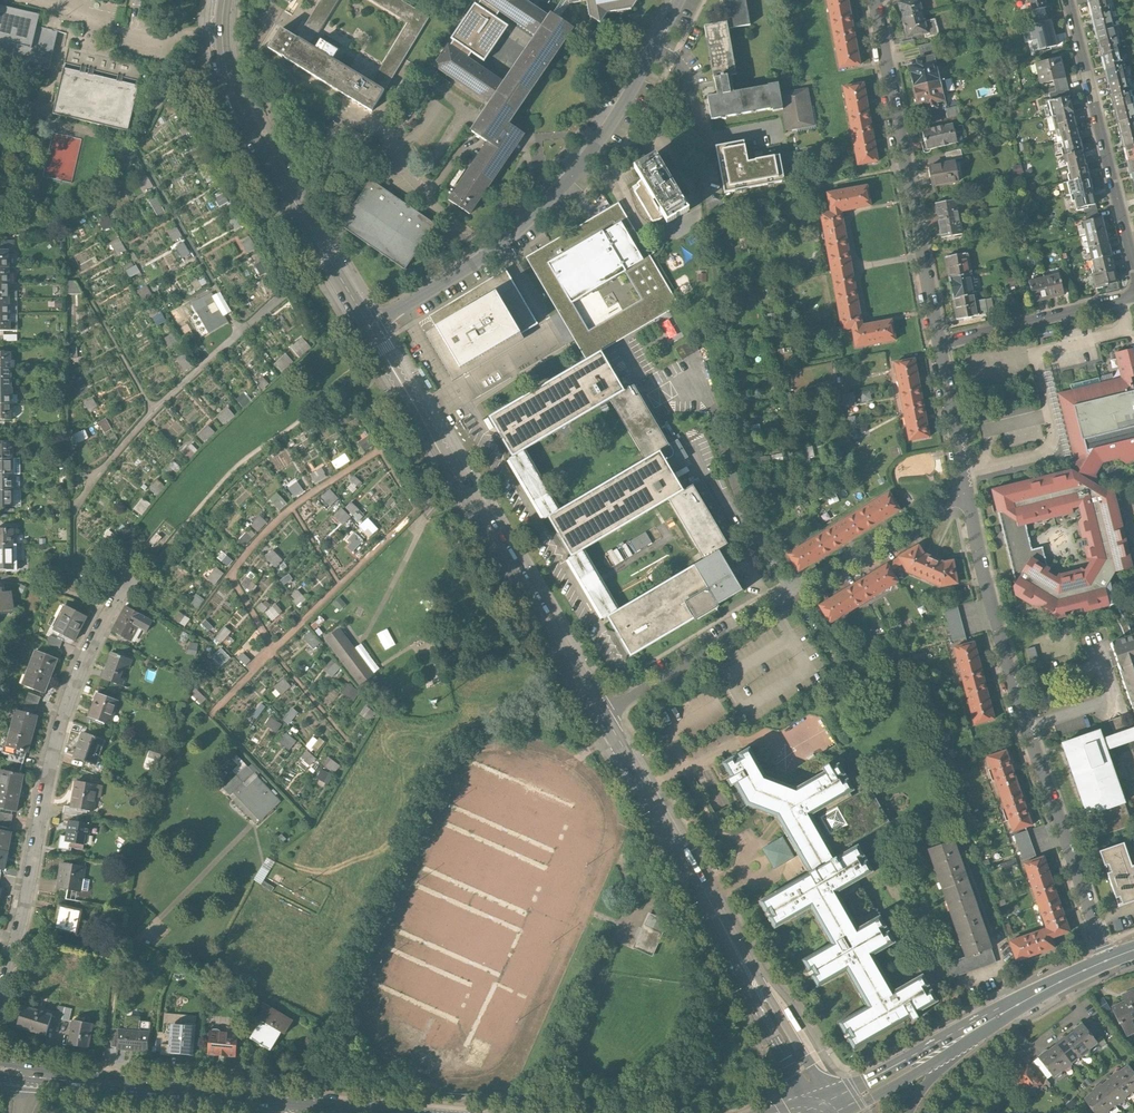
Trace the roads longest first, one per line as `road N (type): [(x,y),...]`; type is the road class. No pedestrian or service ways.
road 1 (residential): [(1108,960),(1024,721),(967,495)]
road 2 (residential): [(370,327),(493,251),(570,178),(627,99),(679,0)]
road 3 (secondary): [(826,1107),(601,715)]
road 4 (secondary): [(601,715),(370,327)]
road 5 (residential): [(0,997),(53,752),(74,685),(129,580)]
road 6 (residential): [(601,715),(967,495)]
road 7 (secondary): [(370,327),(234,91),(224,0)]
road 8 (residential): [(938,341),(875,0)]
road 9 (primary): [(31,1074),(291,1105)]
road 10 (residential): [(1070,0),(1133,252)]
road 11 (residential): [(1133,297),(938,341)]
road 12 (primary): [(965,1035),(1108,960)]
road 13 (residential): [(967,495),(938,341)]
road 14 (primary): [(826,1107),(965,1035)]

